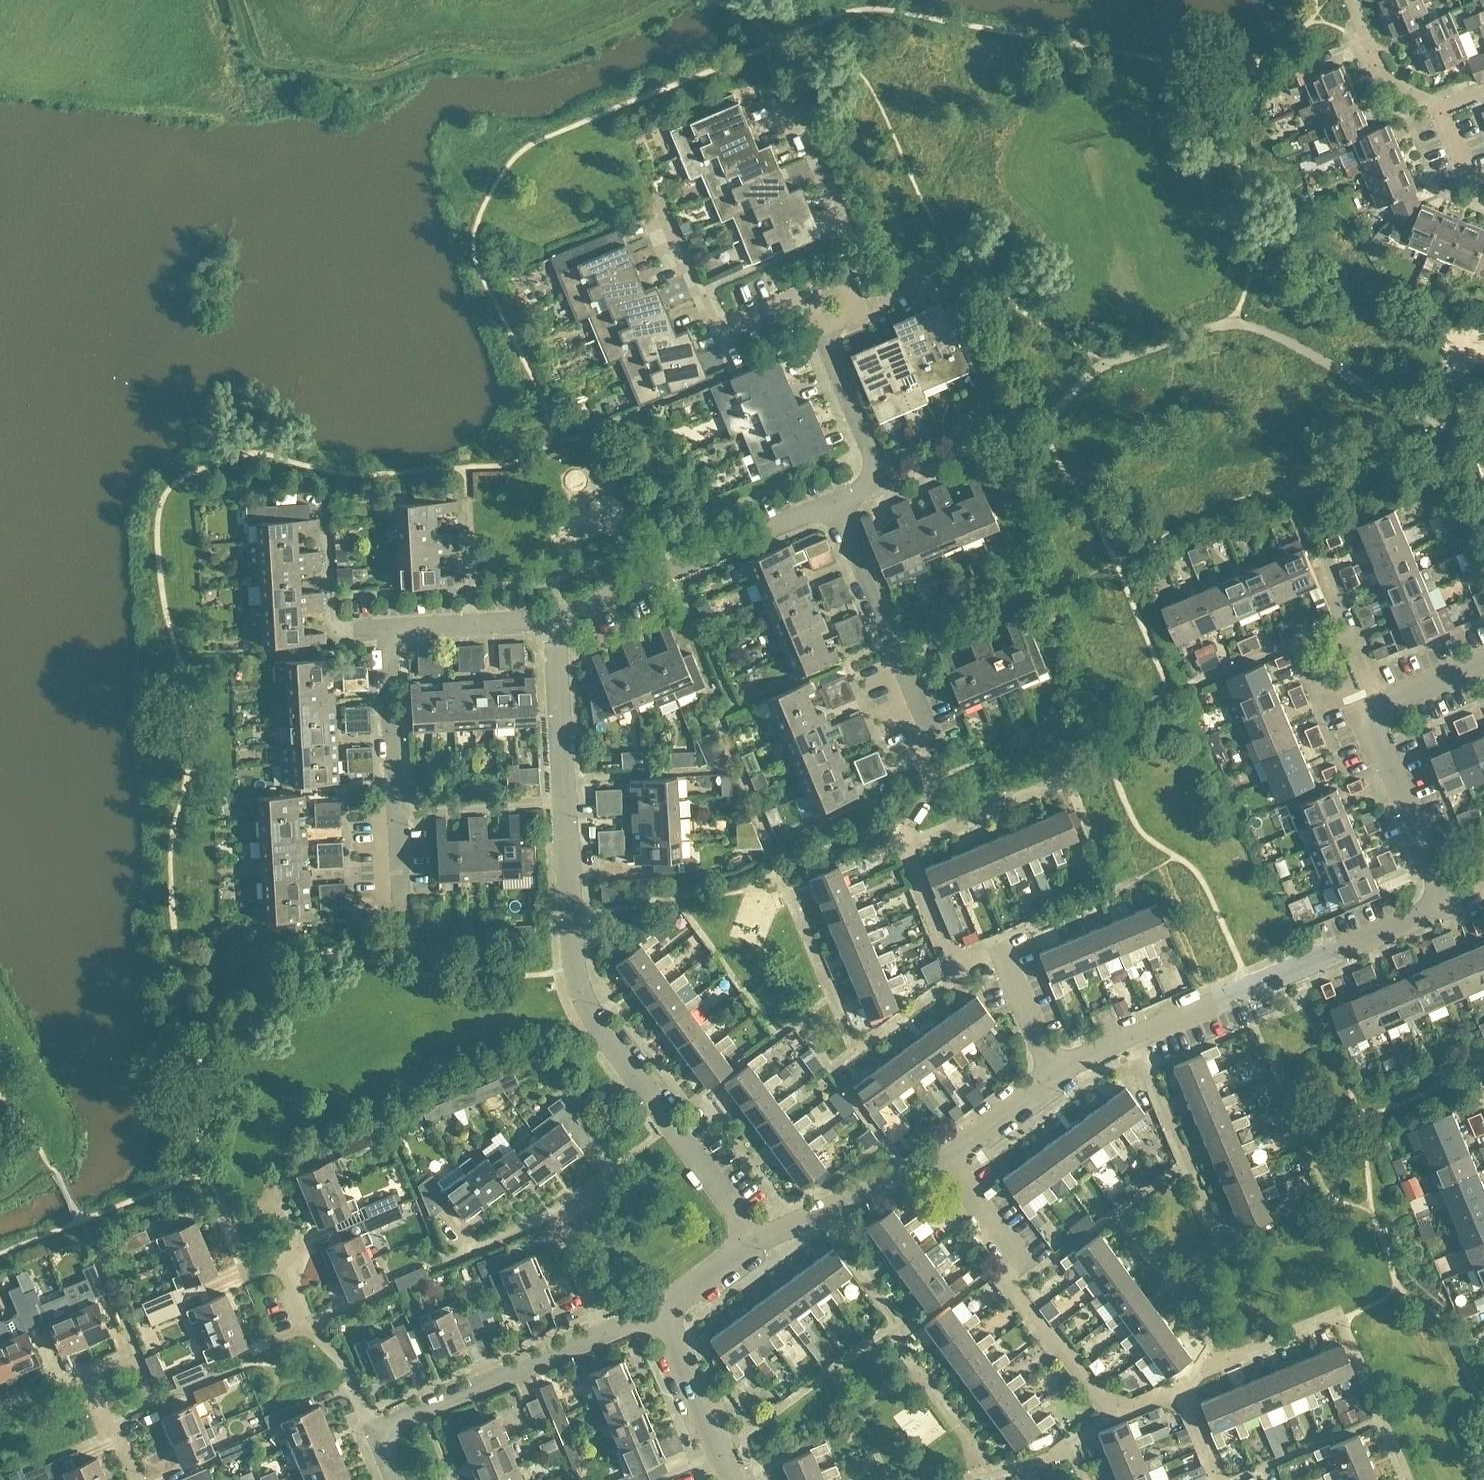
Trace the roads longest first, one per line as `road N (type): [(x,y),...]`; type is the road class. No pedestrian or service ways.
road 1 (residential): [(755,1238),(580,990),(552,617)]
road 2 (residential): [(1056,1075),(1001,955),(954,971),(906,847),(1060,781)]
road 3 (residential): [(1133,1038),(1441,901)]
road 4 (residential): [(1110,1413),(1002,1276),(1023,1259),(944,1158)]
road 5 (residential): [(375,1431),(660,1310)]
road 6 (residential): [(552,617),(835,504)]
road 7 (residential): [(927,764),(922,749),(930,731),(835,504)]
road 8 (residential): [(387,627),(401,908)]
road 9 (residential): [(805,291),(861,268),(781,90)]
road 10 (residential): [(805,291),(715,328),(657,196)]
road 11 (residential): [(1441,901),(1364,712),(1382,705)]
road 12 (residential): [(835,504),(884,483),(820,326)]
road 13 (residential): [(755,1238),(944,1158)]
road 14 (residential): [(375,1431),(346,1358),(308,1324),(279,1257)]
road 15 (residential): [(279,1257),(244,1264),(229,1219),(278,1203),(296,1243),(291,1253)]
road 16 (residential): [(731,1479),(660,1310)]
road 17 (residential): [(387,627),(332,632),(325,507)]
road 18 (residential): [(1168,1279),(1118,1213),(1185,1163)]
road 19 (residential): [(965,1479),(1043,1460),(1110,1413)]
road 20 (residential): [(68,1379),(131,1354),(148,1395),(102,1414)]
road 21 (residential): [(1444,109),(1387,83),(1351,0)]
road 22 (residential): [(1344,622),(1206,679)]
road 23 (residential): [(1168,1279),(1219,1241),(1185,1163)]
road 24 (residential): [(944,1158),(1056,1075)]
road 25 (residential): [(1185,1163),(1133,1038)]
road 26 (residential): [(470,624),(467,500)]

